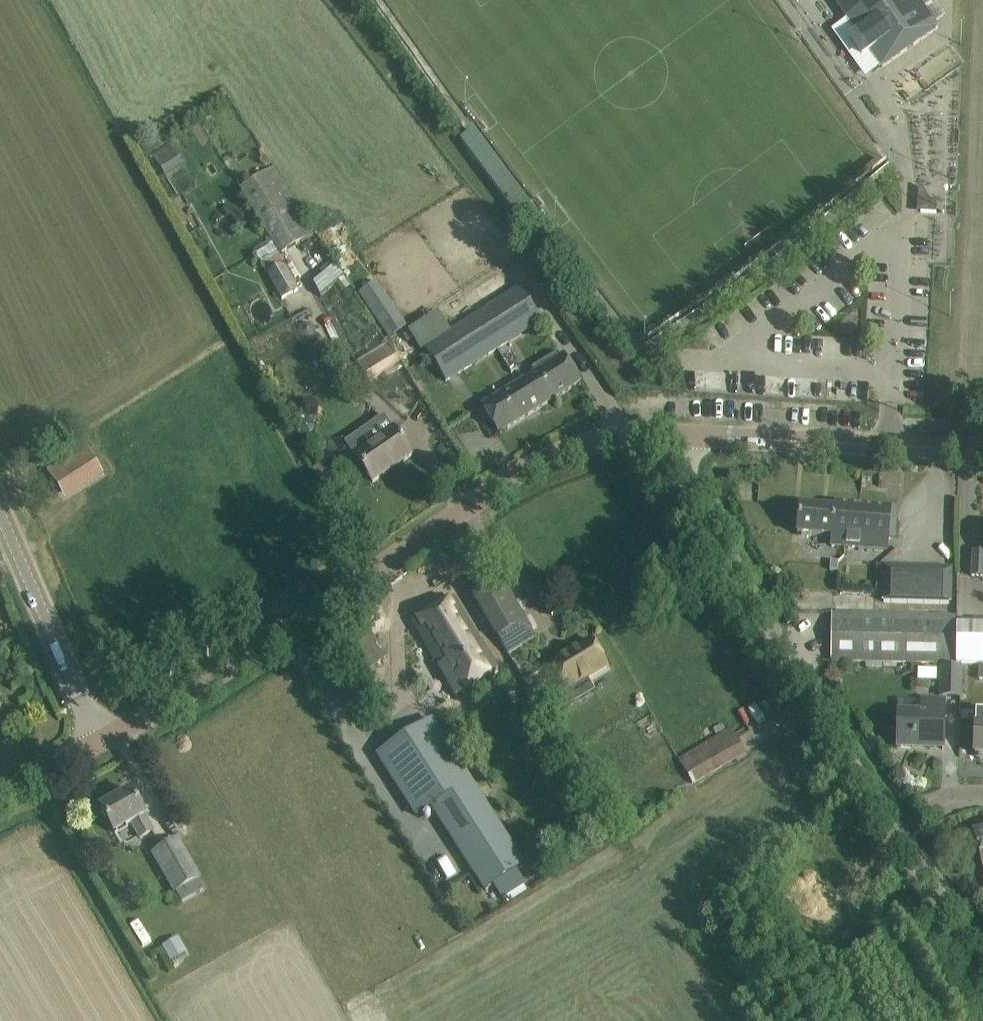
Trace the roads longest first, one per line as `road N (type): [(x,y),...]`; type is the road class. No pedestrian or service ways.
road 1 (unclassified): [(101,742),(231,669),(523,469),(600,439),(682,436)]
road 2 (unclassified): [(982,954),(839,749),(691,485),(682,436)]
road 3 (residential): [(982,450),(682,436)]
road 4 (unclassified): [(101,742),(0,508)]

